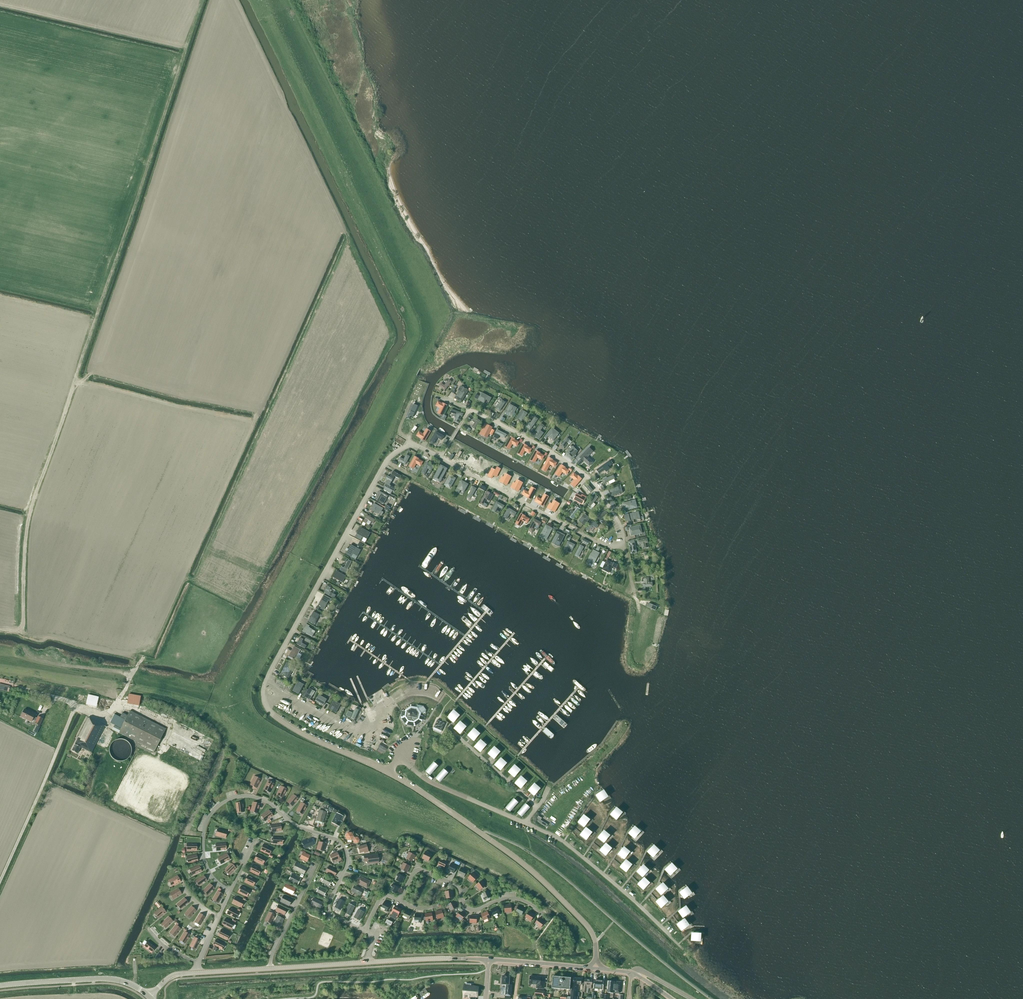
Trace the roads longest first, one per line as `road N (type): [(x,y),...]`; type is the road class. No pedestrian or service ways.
road 1 (unclassified): [(148,996),(178,974),(488,960)]
road 2 (unclassified): [(595,968),(588,926),(527,867),(410,784),(348,754)]
road 3 (unclassified): [(0,880),(77,704)]
road 4 (tertiary): [(0,986),(111,979),(148,996)]

